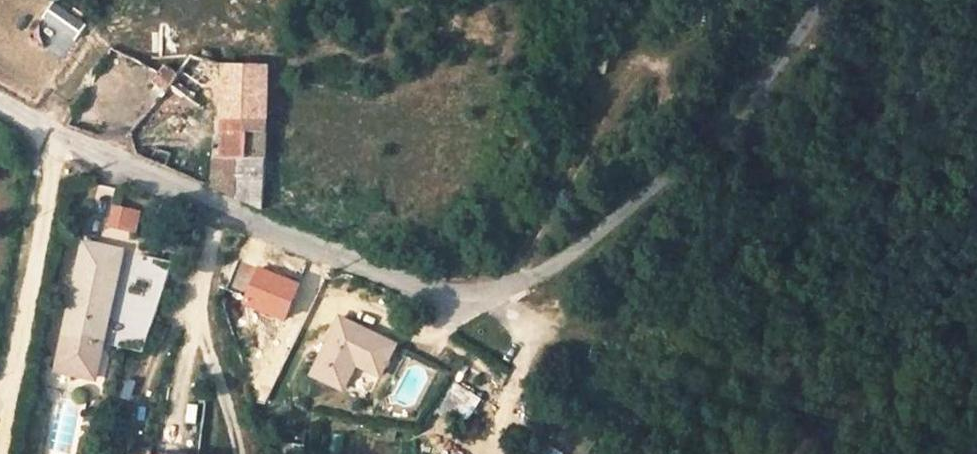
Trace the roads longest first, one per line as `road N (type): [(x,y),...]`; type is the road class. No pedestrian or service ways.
road 1 (residential): [(61,138),(323,251),(467,302),(584,247),(743,101),(823,0)]
road 2 (track): [(887,453),(896,391),(894,201),(930,48),(921,0)]
road 3 (residential): [(61,138),(0,429)]

